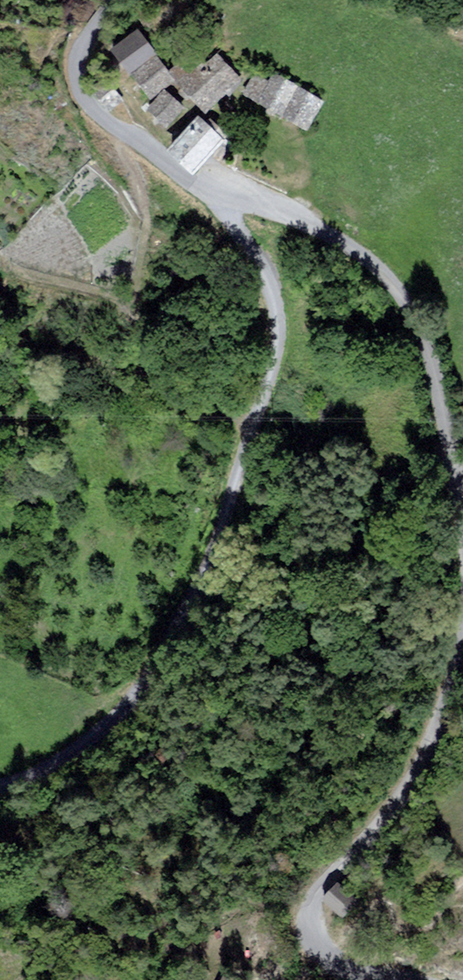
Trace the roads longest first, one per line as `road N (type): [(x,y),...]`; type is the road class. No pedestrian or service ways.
road 1 (unclassified): [(227,200),(278,330),(227,523),(195,607),(134,710),(86,755),(0,792)]
road 2 (unclassified): [(227,200),(325,232),(366,259),(413,313),(462,523)]
road 3 (unclassified): [(462,642),(409,782),(313,903),(311,934),(336,961),(397,979)]
road 4 (unclassified): [(115,0),(77,53),(70,81),(142,150),(227,200)]

